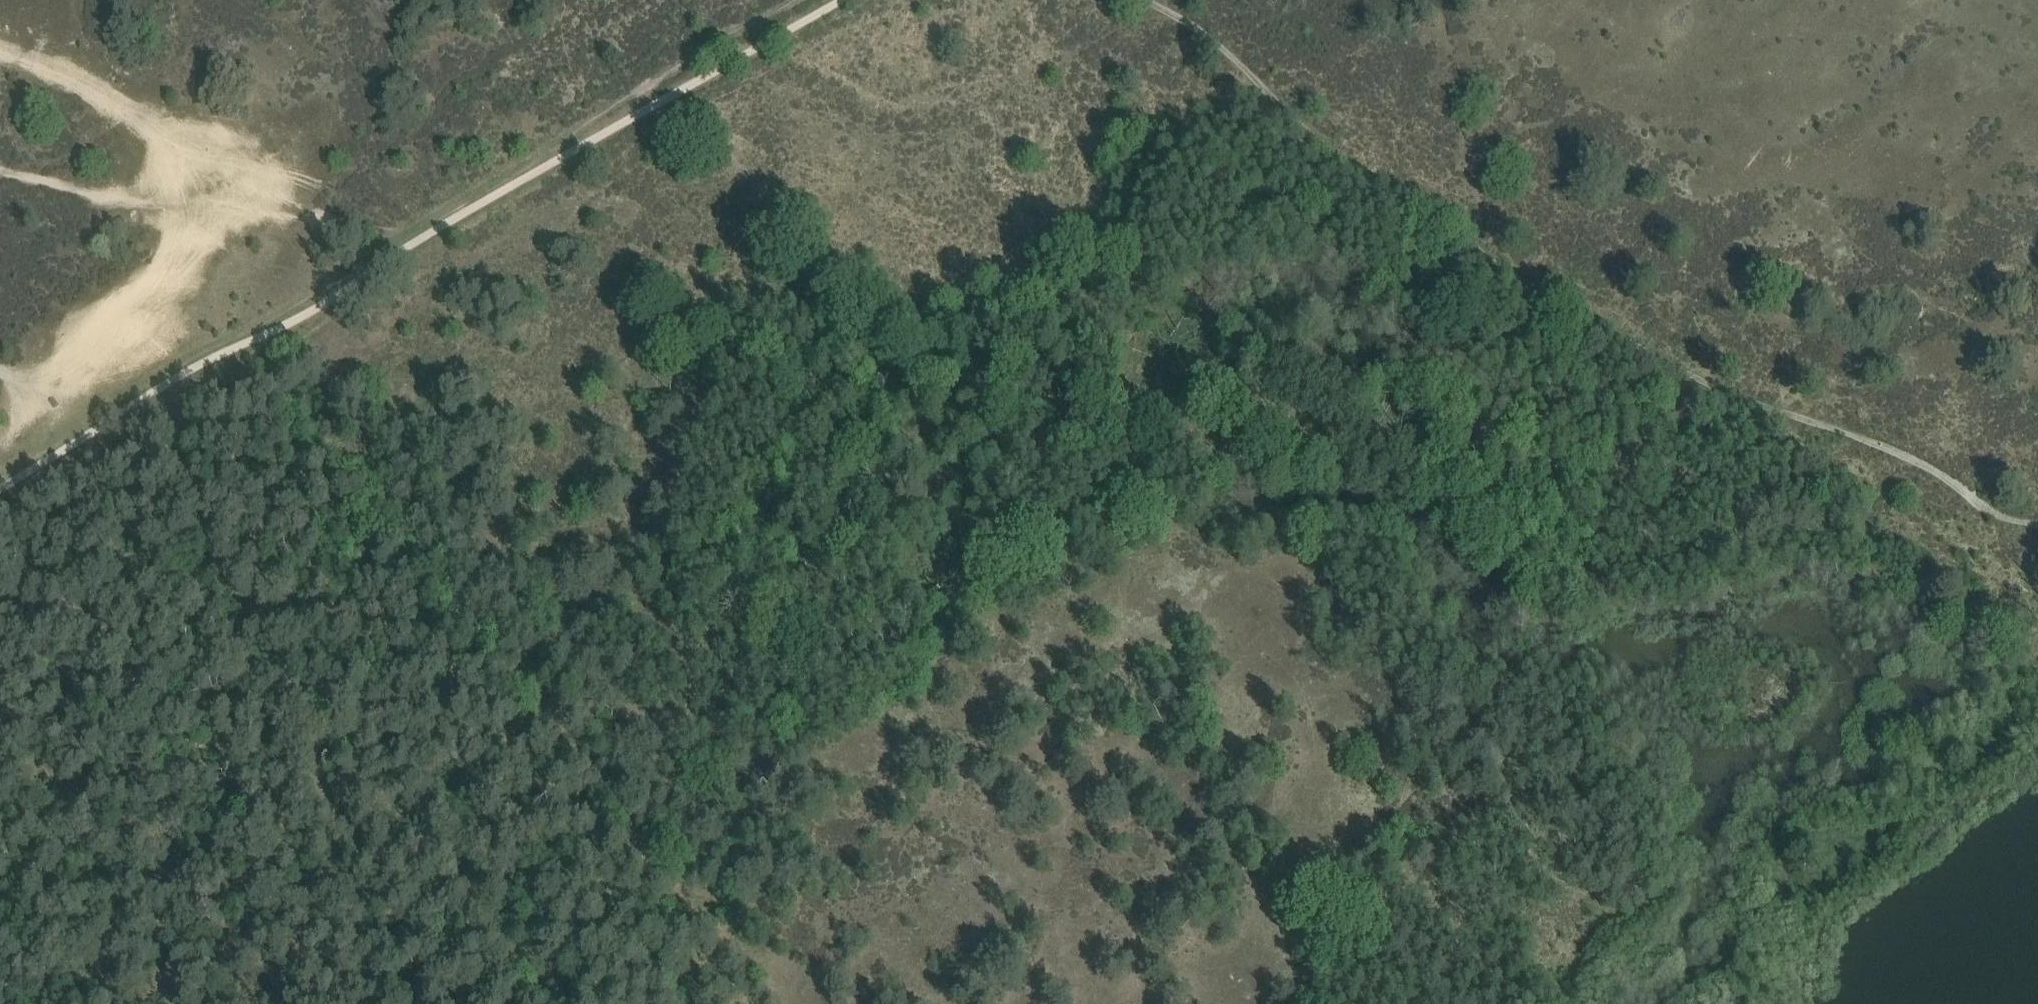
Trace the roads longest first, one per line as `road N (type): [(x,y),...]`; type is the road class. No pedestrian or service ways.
road 1 (track): [(2037,518),(1939,468),(1651,353),(1383,185),(1233,50),(1143,0)]

